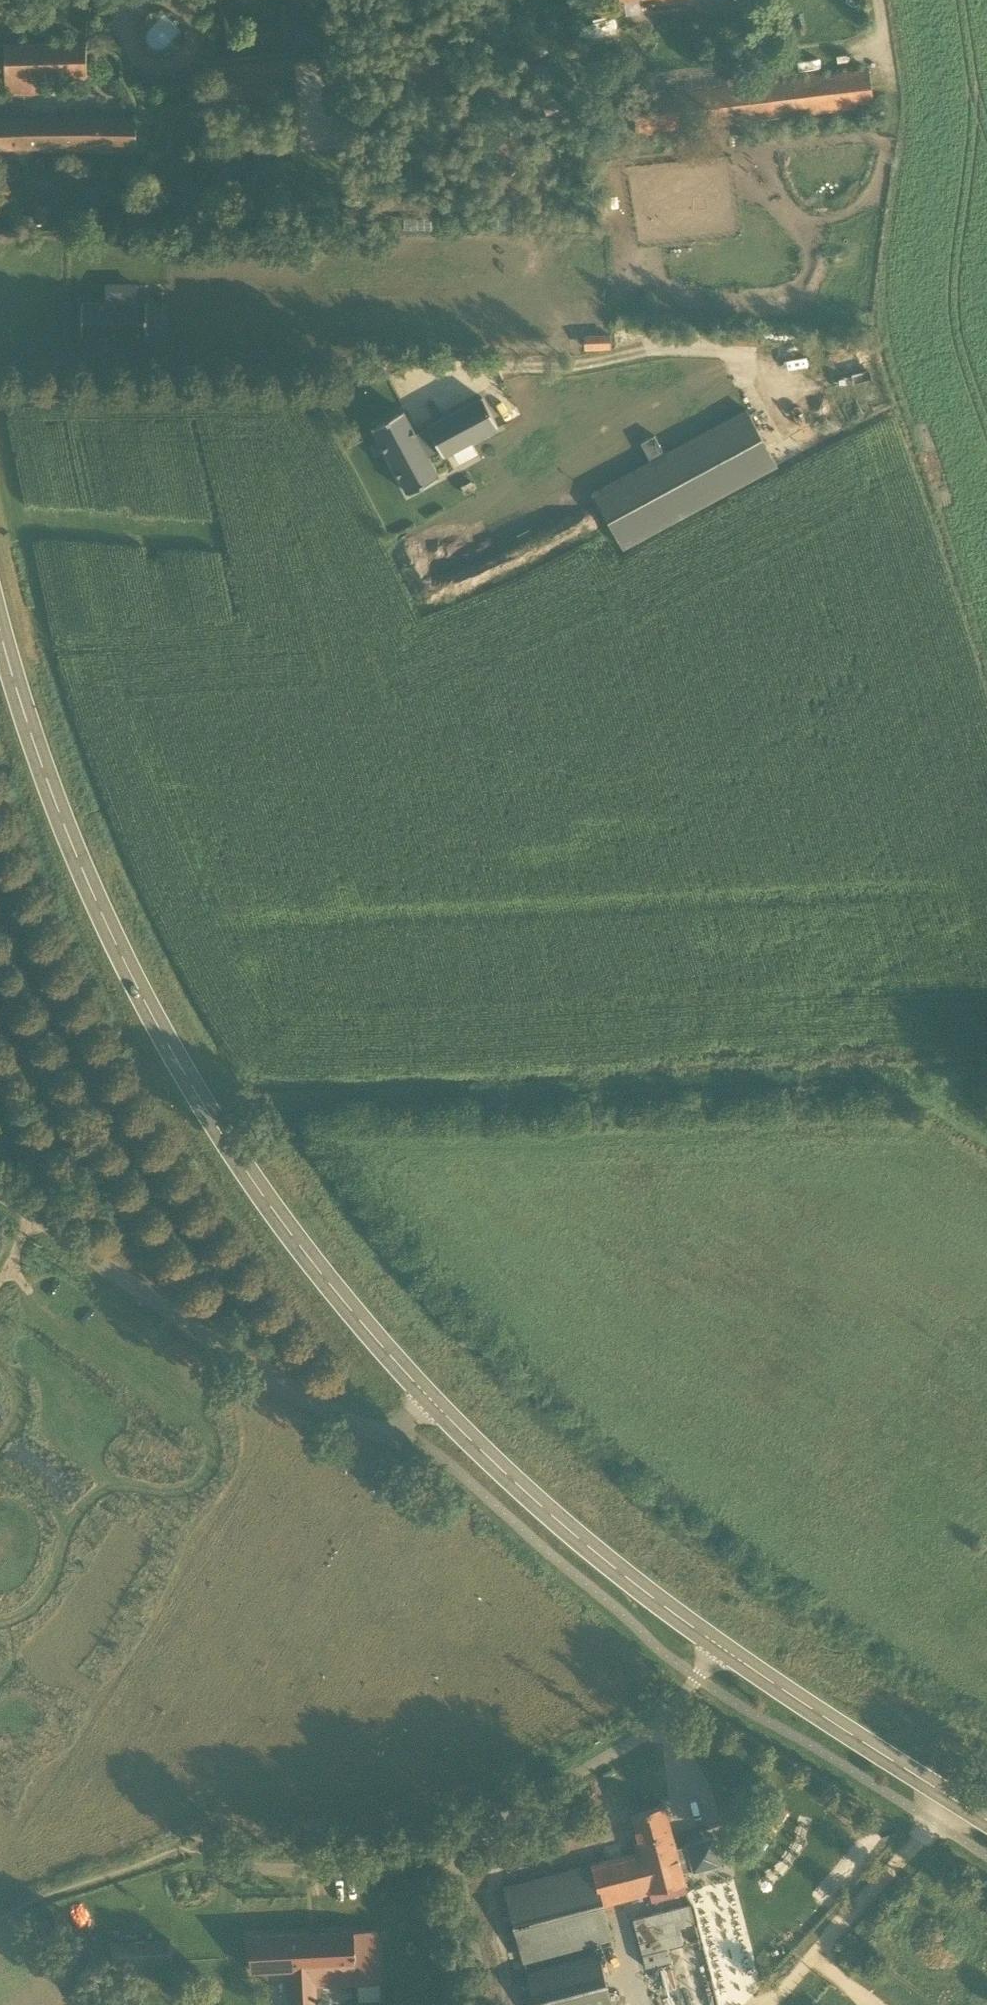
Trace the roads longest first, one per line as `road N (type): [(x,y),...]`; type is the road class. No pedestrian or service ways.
road 1 (secondary): [(432,1399),(310,1266),(152,1009),(64,827),(0,622)]
road 2 (track): [(218,1117),(274,1099),(878,1077),(986,1138)]
road 3 (unclassified): [(432,1399),(400,1426),(366,1430),(0,1194)]
road 4 (secondary): [(720,1644),(627,1579),(432,1399)]
road 5 (unclassified): [(370,366),(0,367)]
road 6 (unclassified): [(720,1644),(651,1728),(448,1841)]
road 7 (secondary): [(986,1824),(720,1644)]
road 8 (unclassified): [(448,1841),(337,1868),(220,1865)]
road 9 (unclassified): [(448,1841),(484,2004)]

